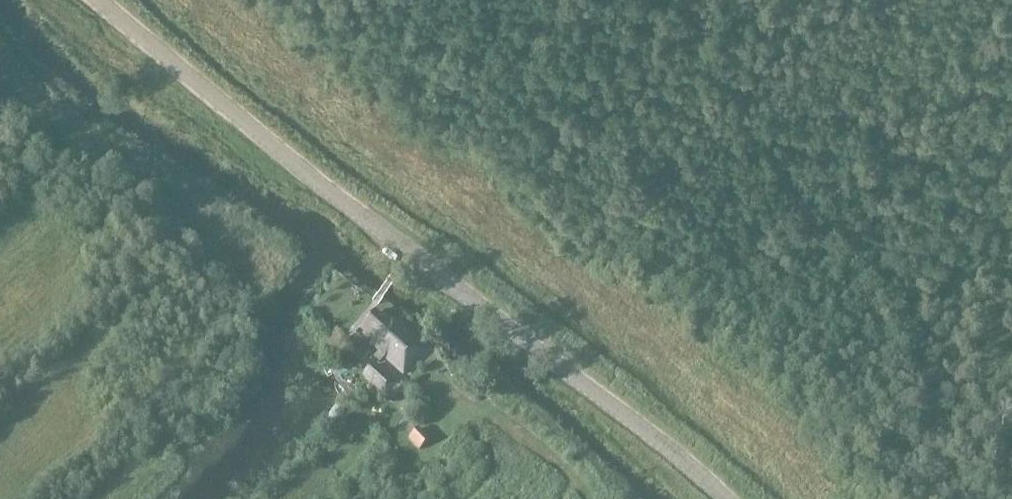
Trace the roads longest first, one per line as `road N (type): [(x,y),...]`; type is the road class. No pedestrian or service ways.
road 1 (tertiary): [(723,498),(360,218),(97,0)]

